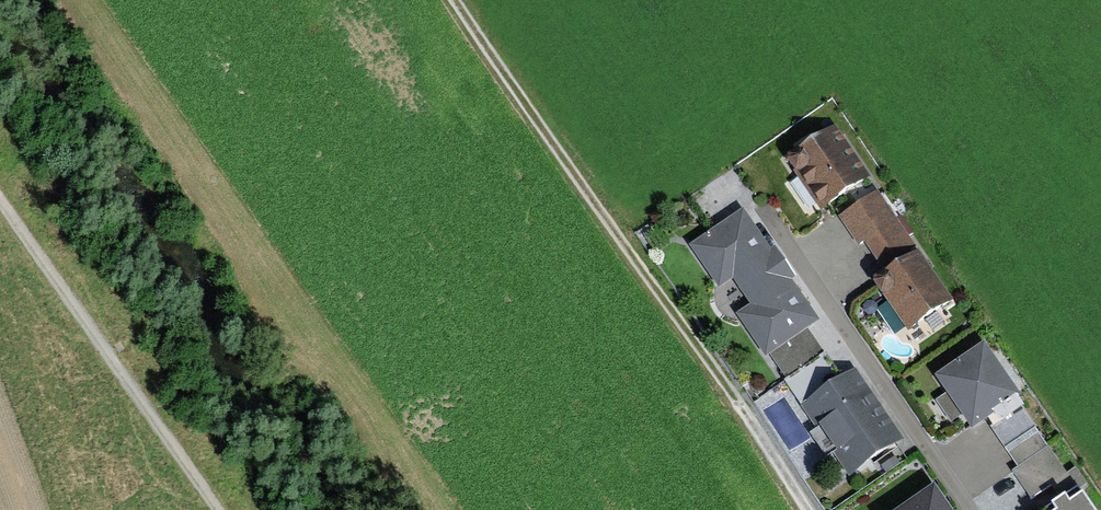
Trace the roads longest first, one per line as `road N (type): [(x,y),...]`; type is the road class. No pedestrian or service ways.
road 1 (track): [(804,509),(460,0)]
road 2 (track): [(0,204),(215,509)]

